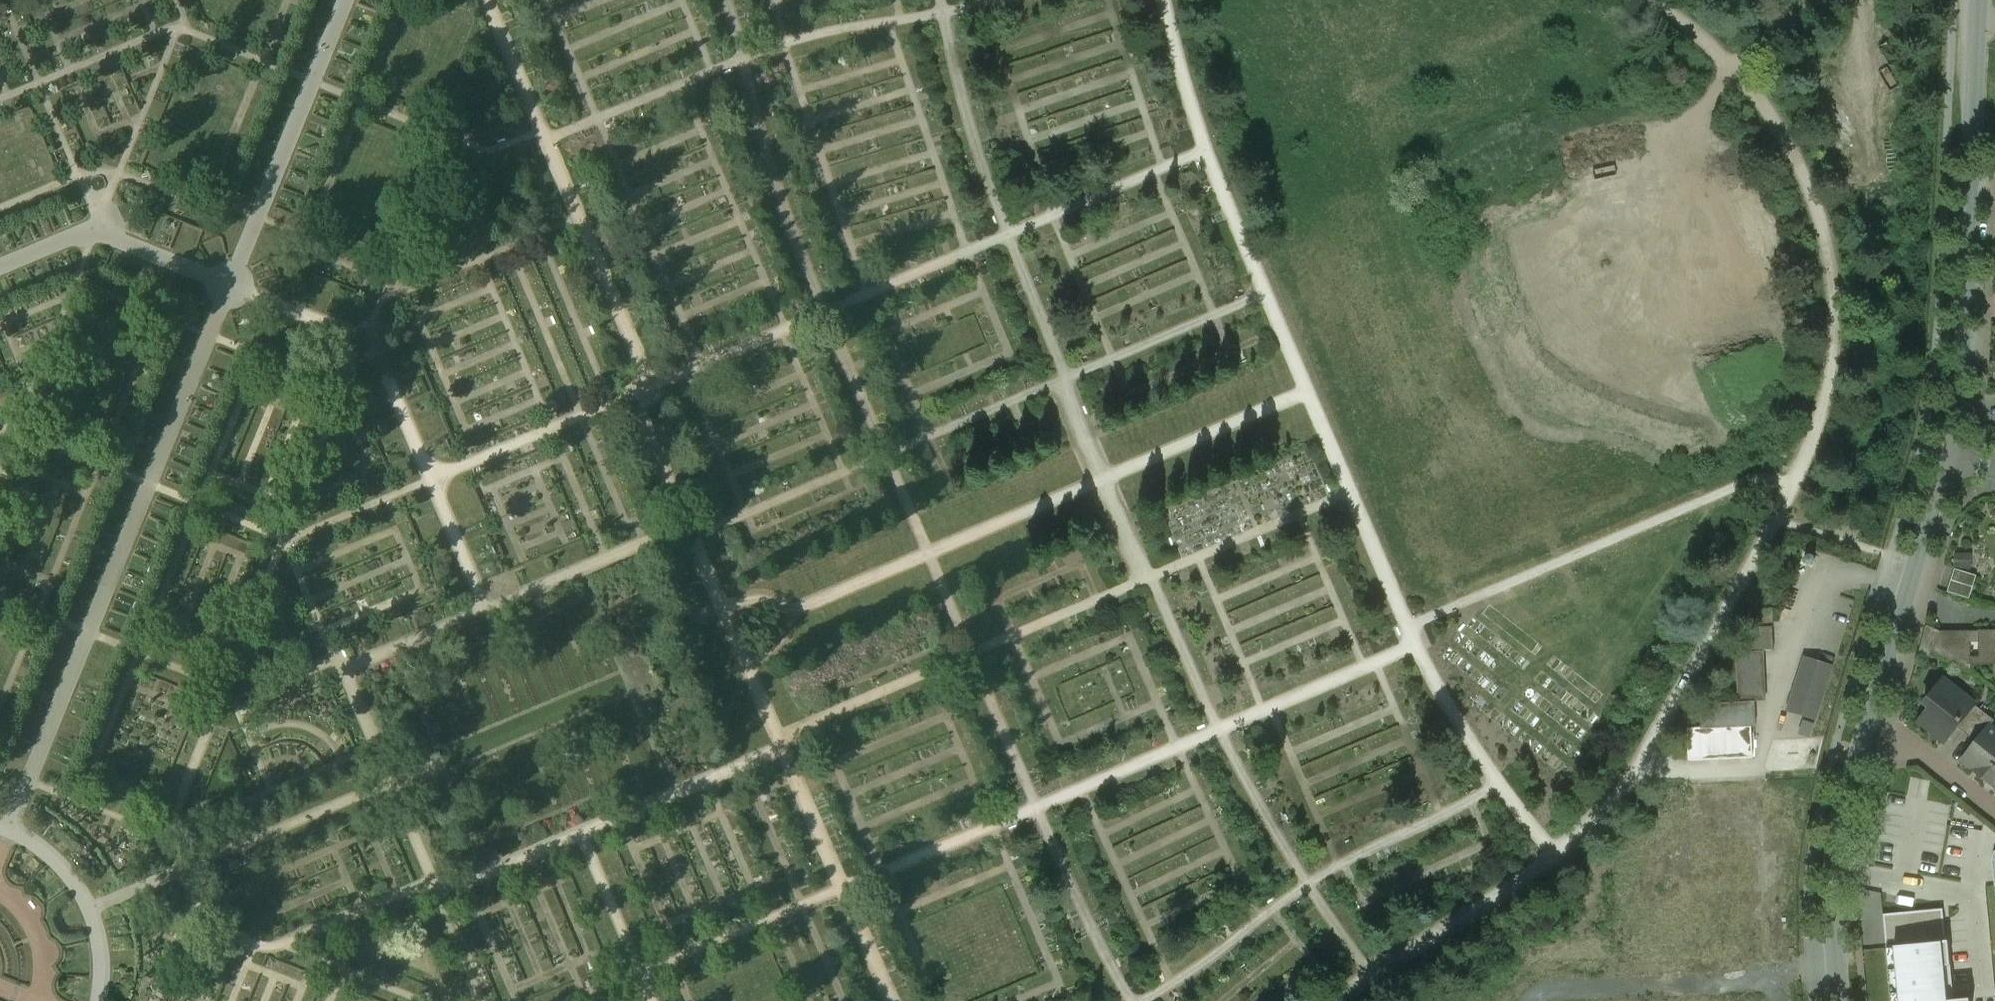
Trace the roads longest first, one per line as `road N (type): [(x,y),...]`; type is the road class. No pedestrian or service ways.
road 1 (residential): [(1947,454),(1963,361),(1981,0)]
road 2 (residential): [(1840,1000),(1835,855),(1871,712)]
road 3 (residential): [(1871,712),(1947,454)]
road 4 (residential): [(1871,712),(1994,810)]

